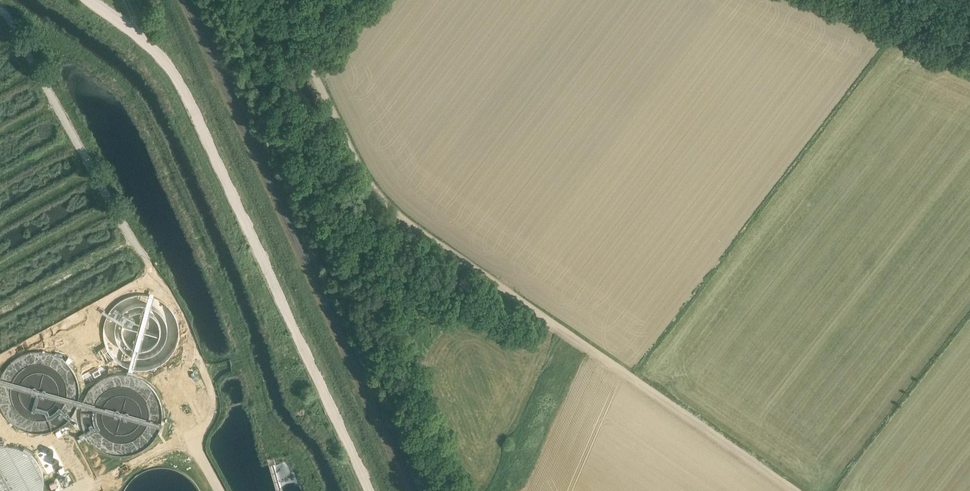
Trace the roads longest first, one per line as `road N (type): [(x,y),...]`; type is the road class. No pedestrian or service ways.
road 1 (track): [(798,490),(614,369),(372,192),(280,0)]
road 2 (track): [(368,490),(174,73),(87,0)]

